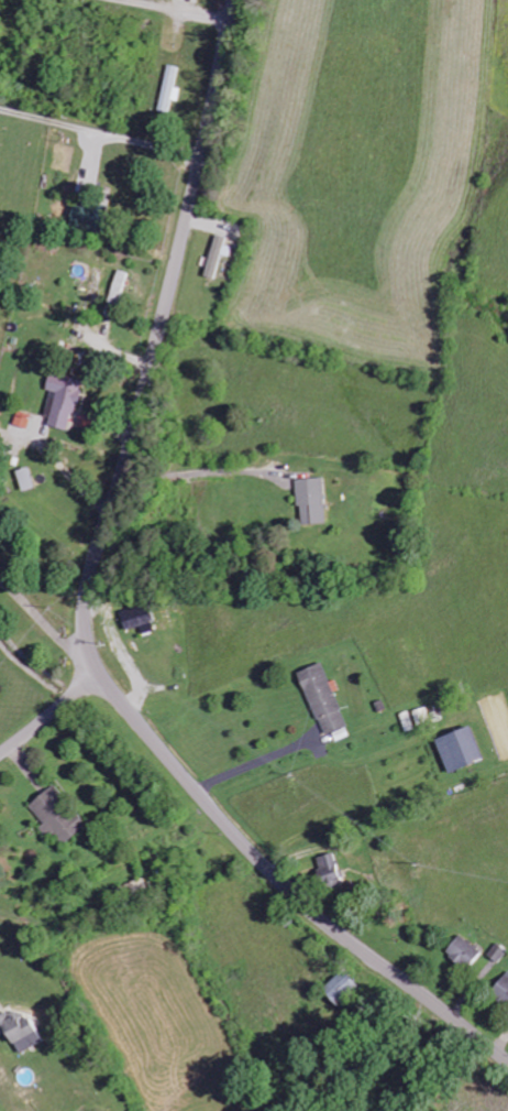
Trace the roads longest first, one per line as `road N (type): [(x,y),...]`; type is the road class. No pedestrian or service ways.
road 1 (residential): [(507,1064),(285,885),(121,696),(92,646),(91,579),(158,352),(237,0)]
road 2 (residential): [(102,669),(0,755)]

